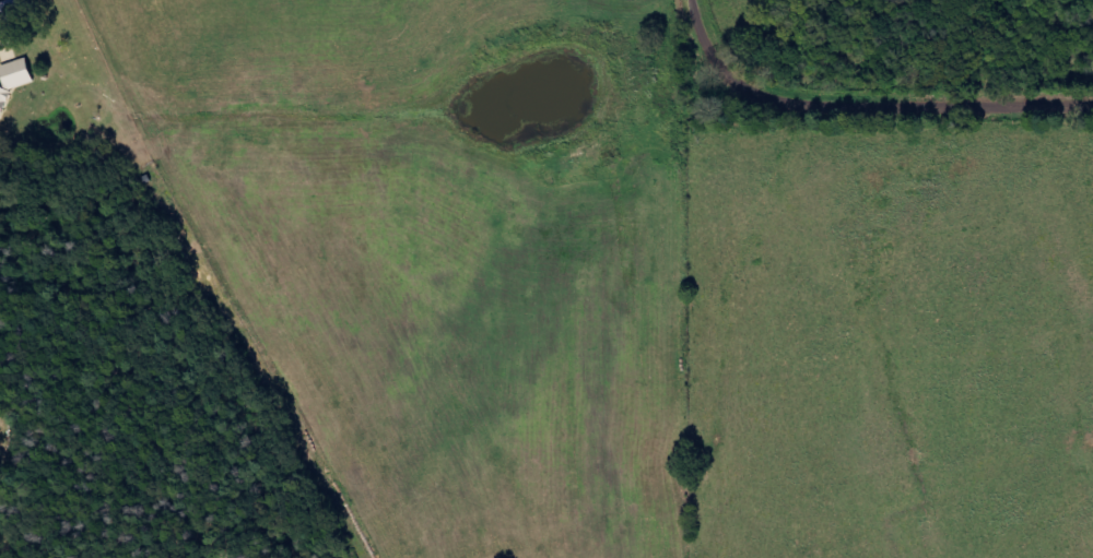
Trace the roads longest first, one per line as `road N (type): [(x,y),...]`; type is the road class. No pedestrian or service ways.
road 1 (residential): [(1092,104),(787,99),(757,88),(726,61),(702,0)]

